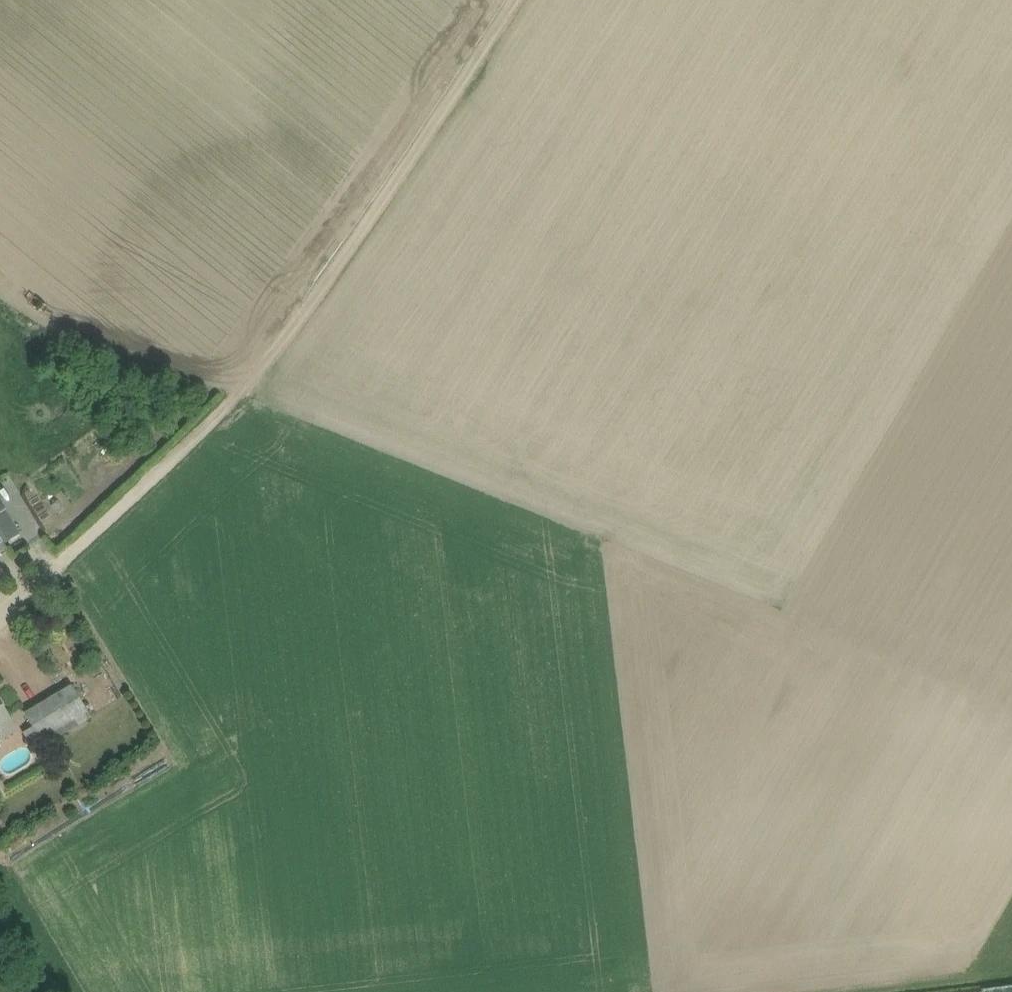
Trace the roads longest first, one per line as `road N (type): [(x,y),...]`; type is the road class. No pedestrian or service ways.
road 1 (track): [(48,577),(207,428),(275,348),(418,155),(513,0)]
road 2 (residential): [(864,991),(1011,973)]

